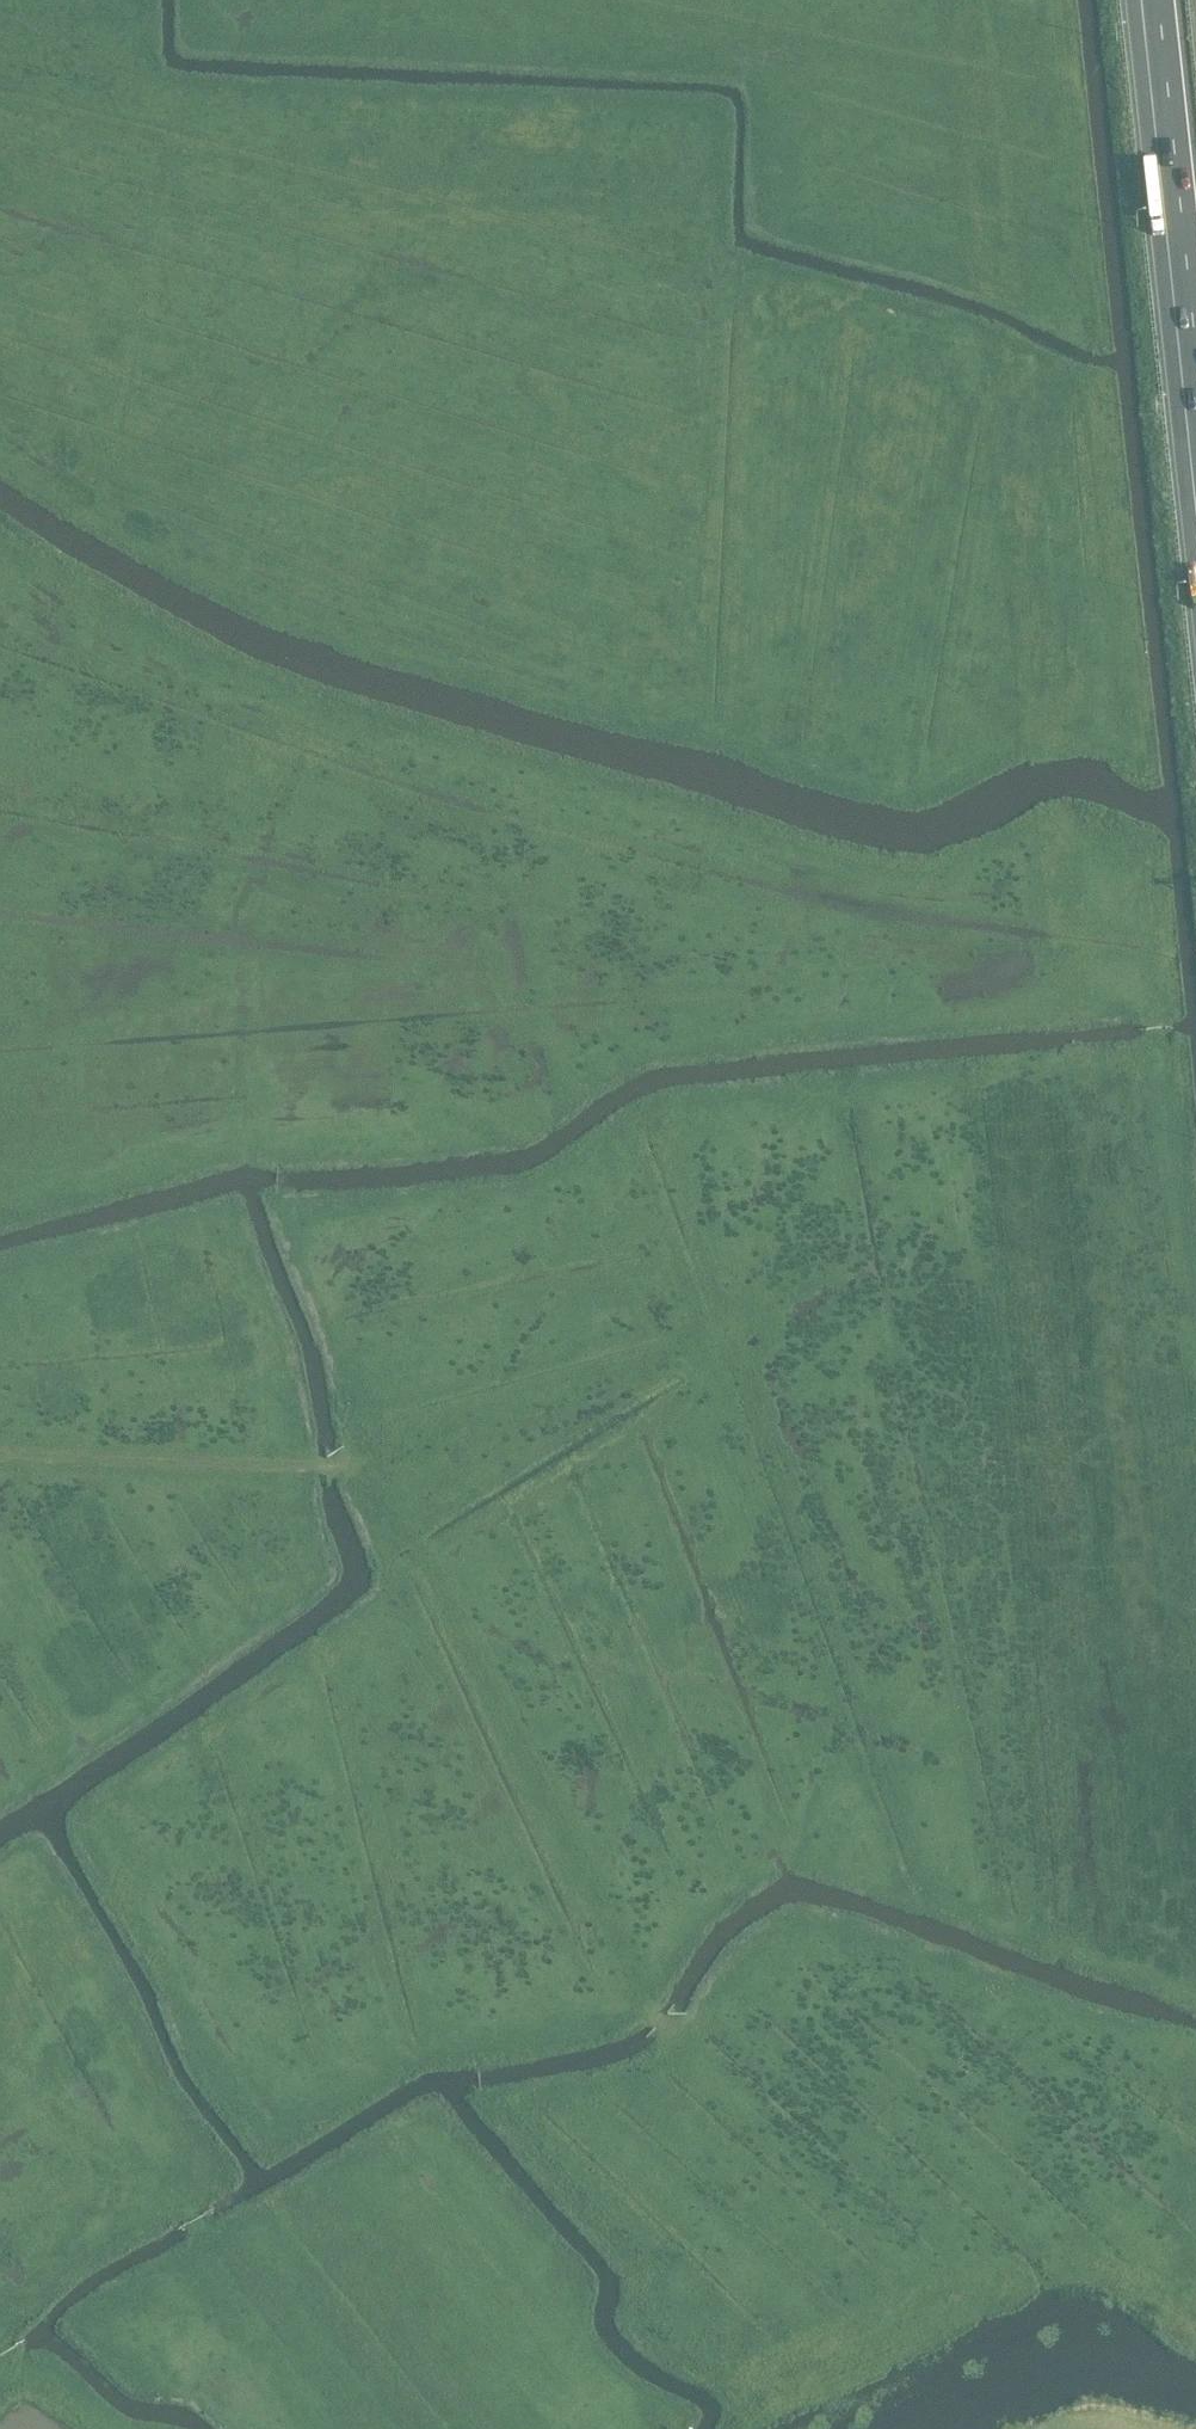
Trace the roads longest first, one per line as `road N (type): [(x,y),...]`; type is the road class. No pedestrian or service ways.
road 1 (motorway): [(1150,0),(1195,422)]
road 2 (track): [(351,1467),(0,1454)]
road 3 (track): [(212,2243),(0,2045)]

